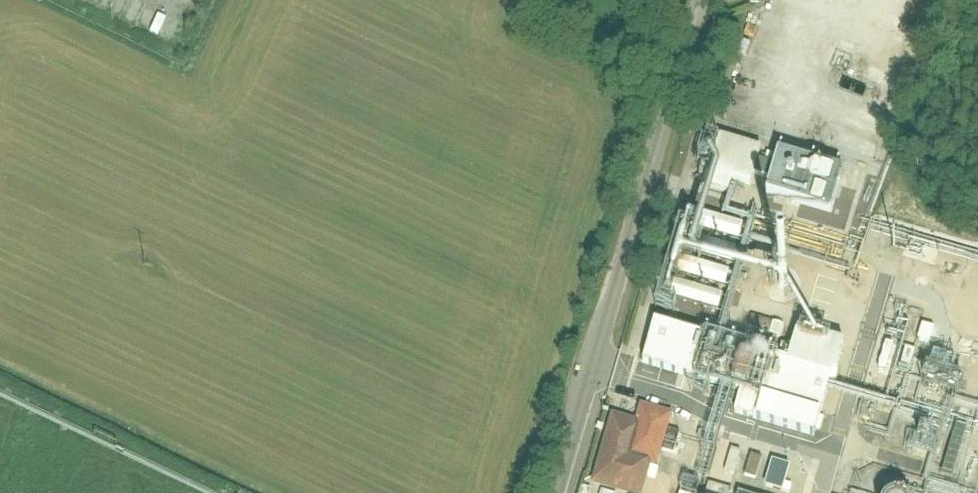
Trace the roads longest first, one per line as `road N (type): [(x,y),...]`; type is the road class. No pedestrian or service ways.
road 1 (unclassified): [(701,0),(556,492)]

